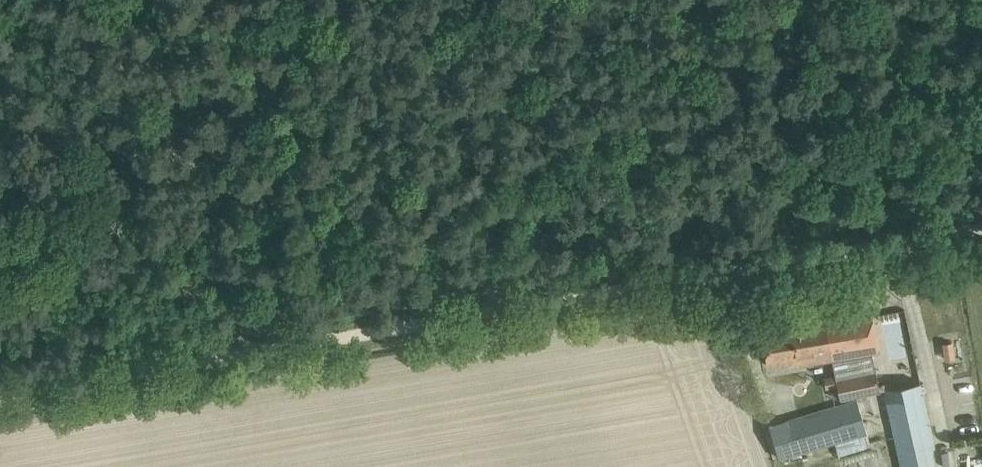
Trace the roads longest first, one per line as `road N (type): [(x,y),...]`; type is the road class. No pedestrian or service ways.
road 1 (track): [(252,354),(981,231)]
road 2 (track): [(0,396),(252,354)]

